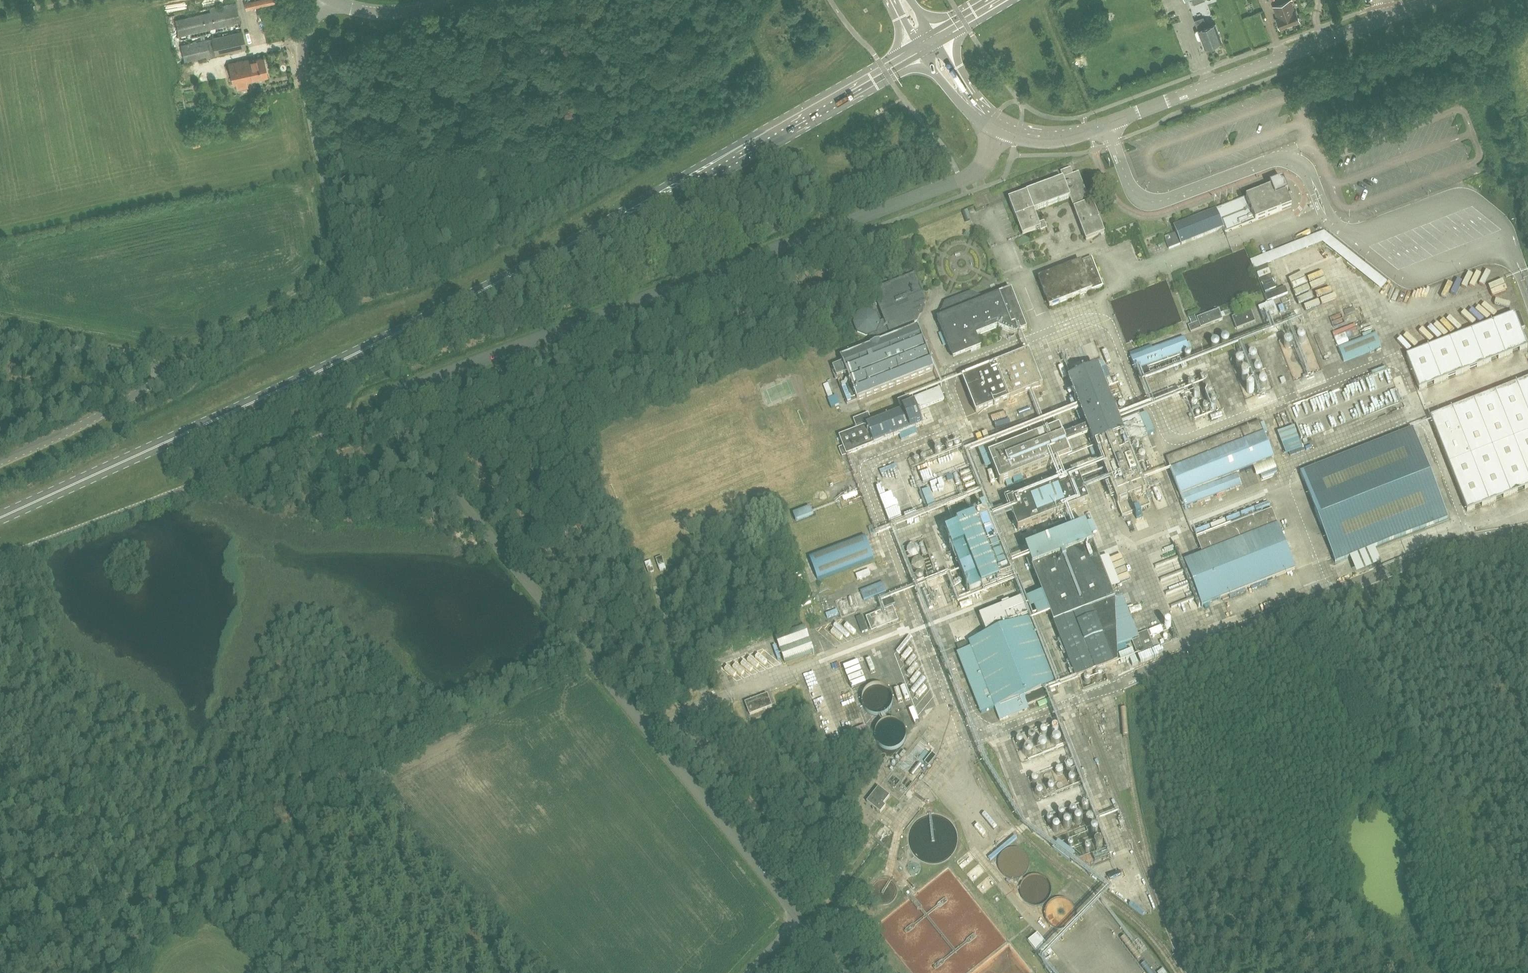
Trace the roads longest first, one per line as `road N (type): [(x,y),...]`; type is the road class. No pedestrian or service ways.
road 1 (unclassified): [(796,924),(607,681),(371,407),(961,181),(982,170),(996,126)]
road 2 (primary): [(0,516),(625,219),(928,44)]
road 3 (unclassified): [(166,376),(333,285),(333,222),(300,55),(325,0)]
road 4 (tertiary): [(1090,133),(1439,0)]
road 5 (unclassified): [(0,464),(166,376)]
road 6 (unclassified): [(166,376),(138,358),(0,330)]

